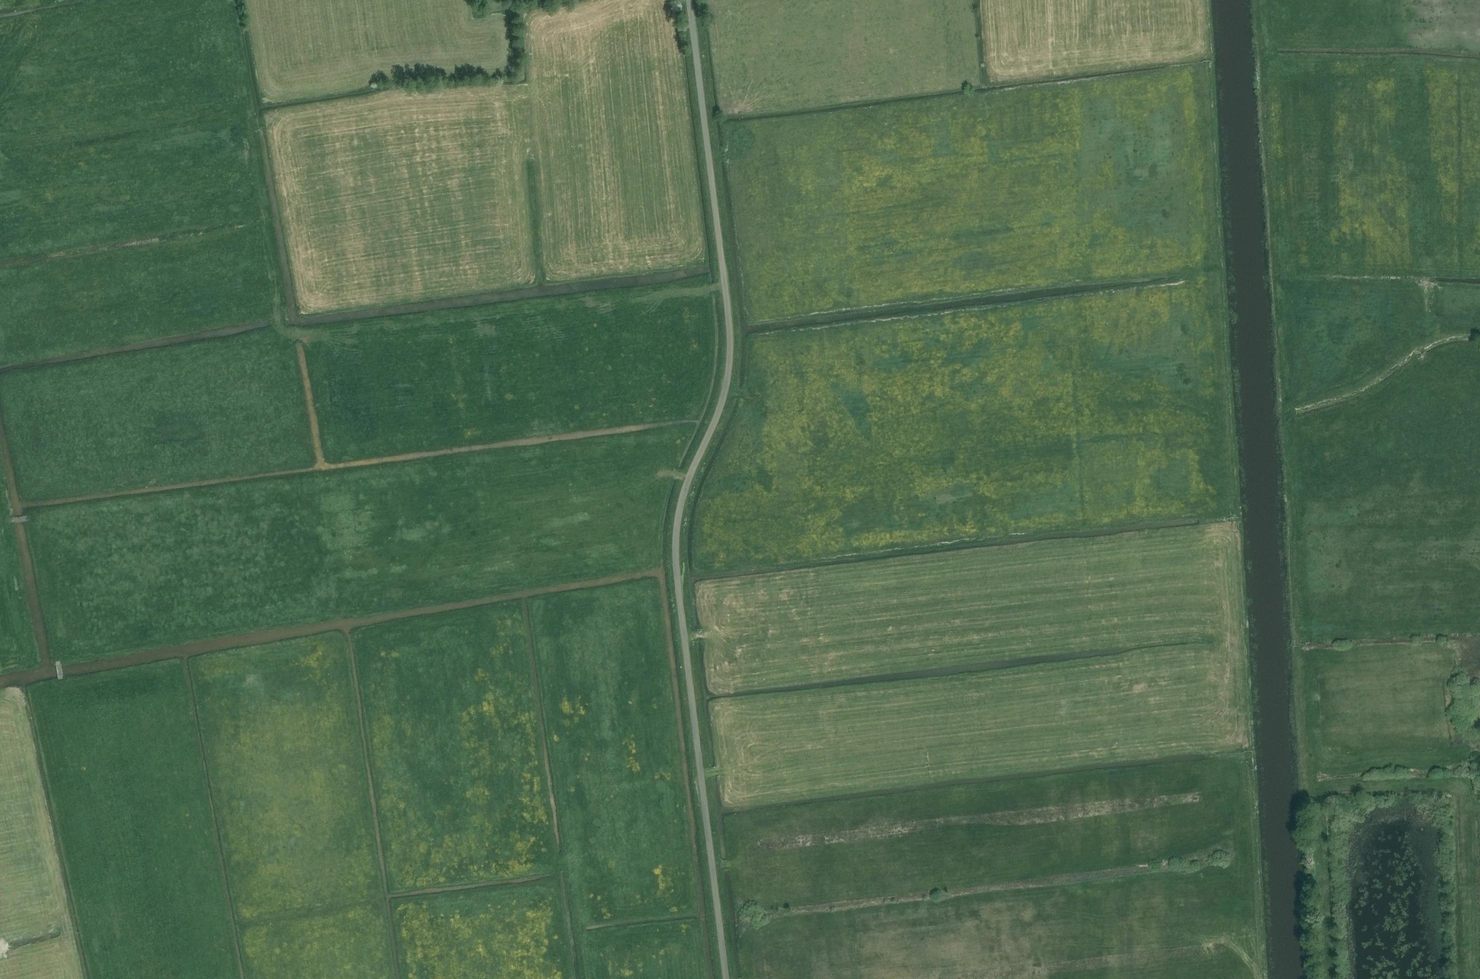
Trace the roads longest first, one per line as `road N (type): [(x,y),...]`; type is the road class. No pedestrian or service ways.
road 1 (unclassified): [(726,978),(676,575),(680,507),(719,409),(730,357),(689,0)]

